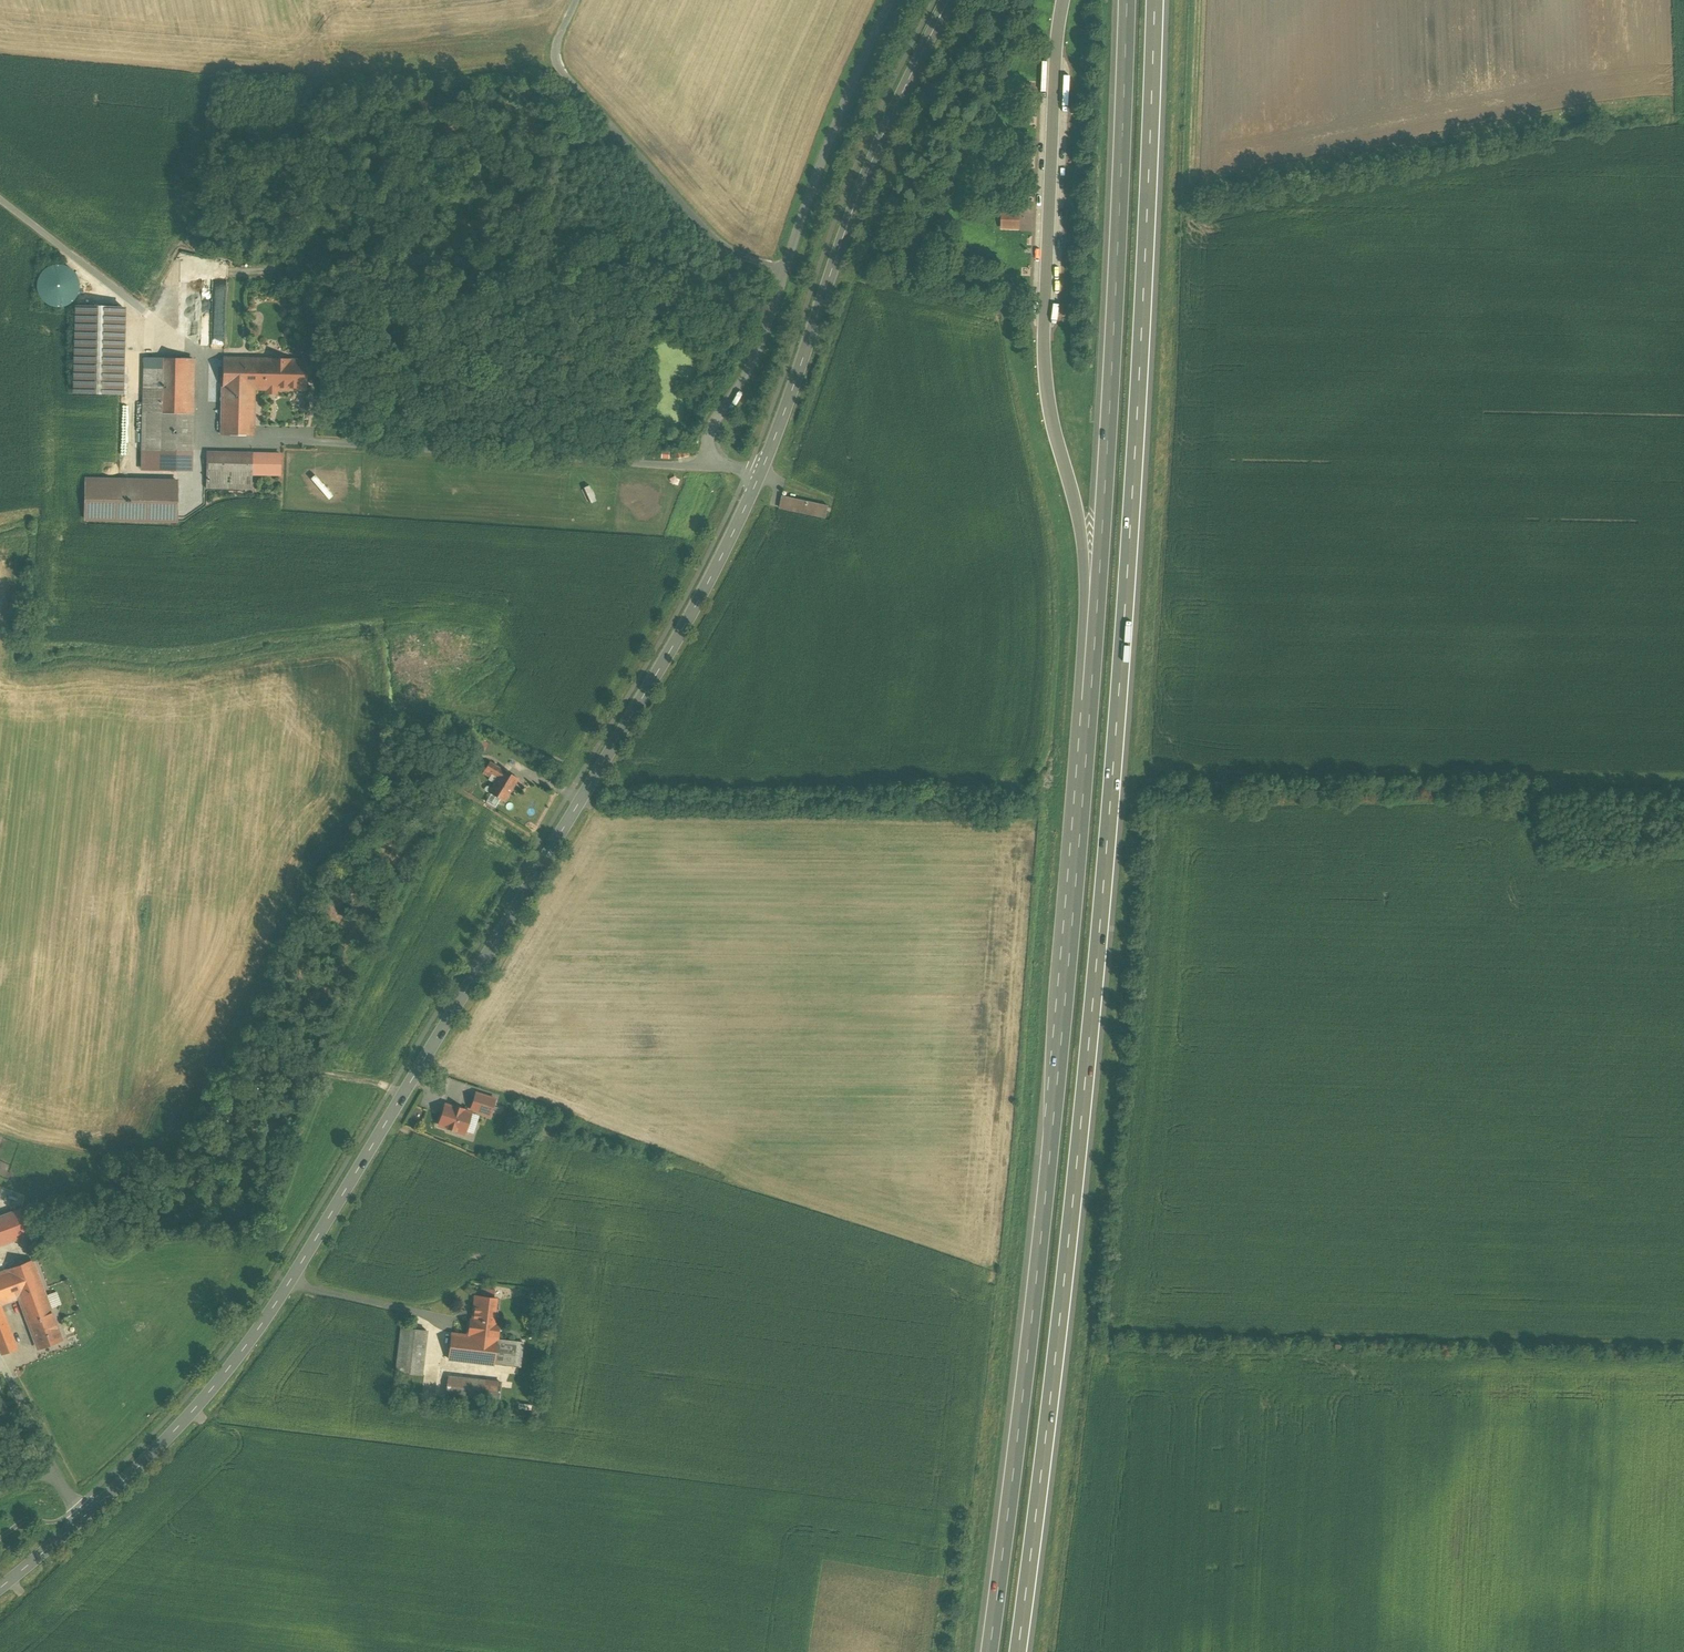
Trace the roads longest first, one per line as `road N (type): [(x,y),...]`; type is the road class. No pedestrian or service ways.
road 1 (motorway): [(1124,0),(1100,507),(1061,989),(985,1651)]
road 2 (motorway): [(1022,1651),(1065,1310),(1119,752),(1159,0)]
road 3 (tertiary): [(0,1588),(197,1407),(289,1283),(701,596),(760,473)]
road 4 (unclassified): [(760,473),(723,466),(710,431),(771,319),(843,90),(881,0)]
road 5 (tertiary): [(760,473),(869,164),(949,0)]

